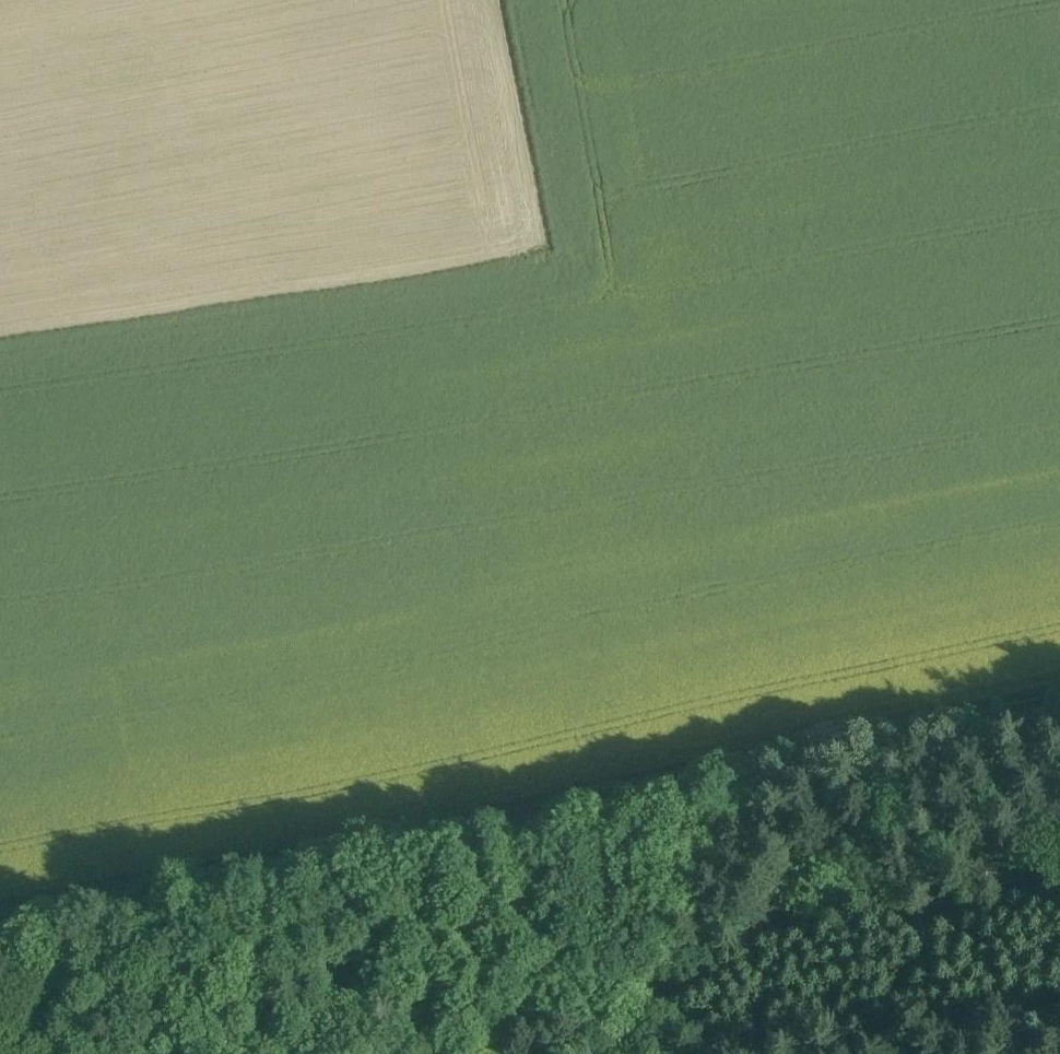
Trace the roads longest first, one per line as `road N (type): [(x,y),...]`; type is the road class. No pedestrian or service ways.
road 1 (track): [(627,1053),(553,1012),(436,964),(167,940),(0,944)]

